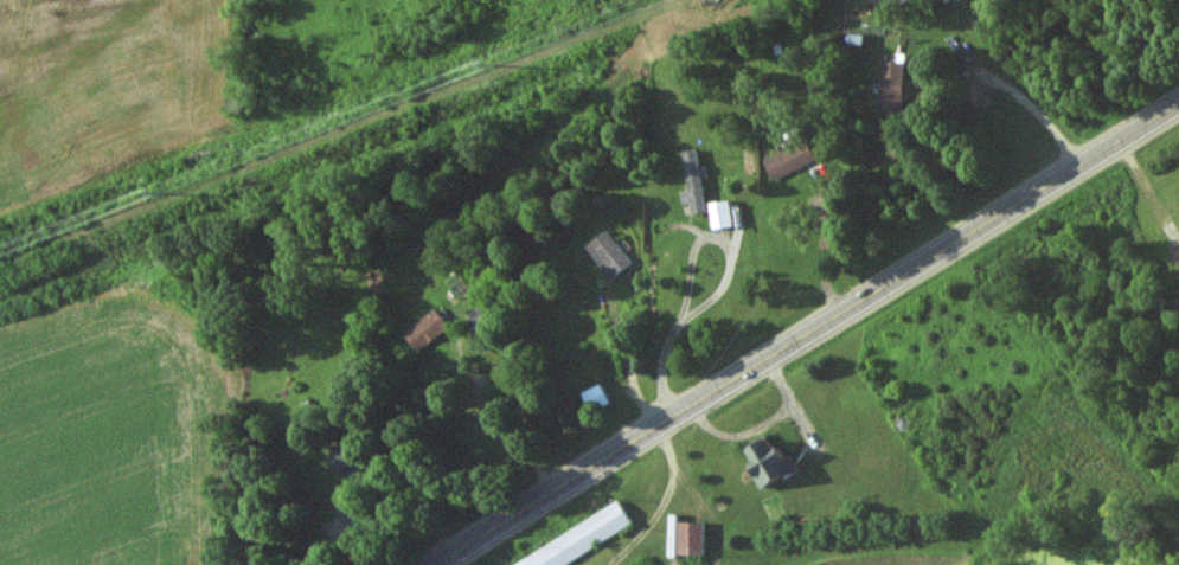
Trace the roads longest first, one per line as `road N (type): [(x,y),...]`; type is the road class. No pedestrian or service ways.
road 1 (secondary): [(439,564),(1178,103)]

